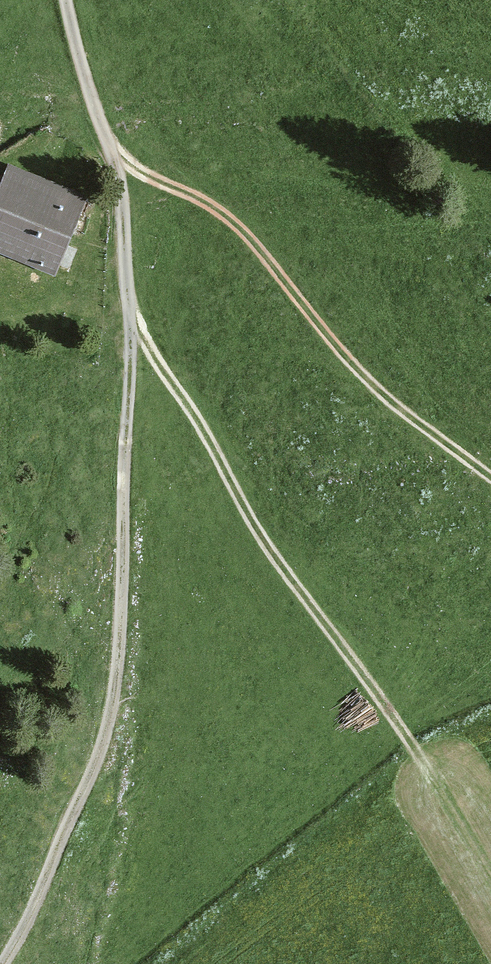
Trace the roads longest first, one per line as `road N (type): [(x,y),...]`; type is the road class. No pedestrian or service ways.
road 1 (track): [(1,963),(27,928),(106,728),(122,646),(124,243),(116,178),(67,0)]
road 2 (track): [(418,752),(251,526),(125,312)]
road 3 (track): [(490,477),(409,416),(347,352),(238,219),(197,192),(110,158)]

